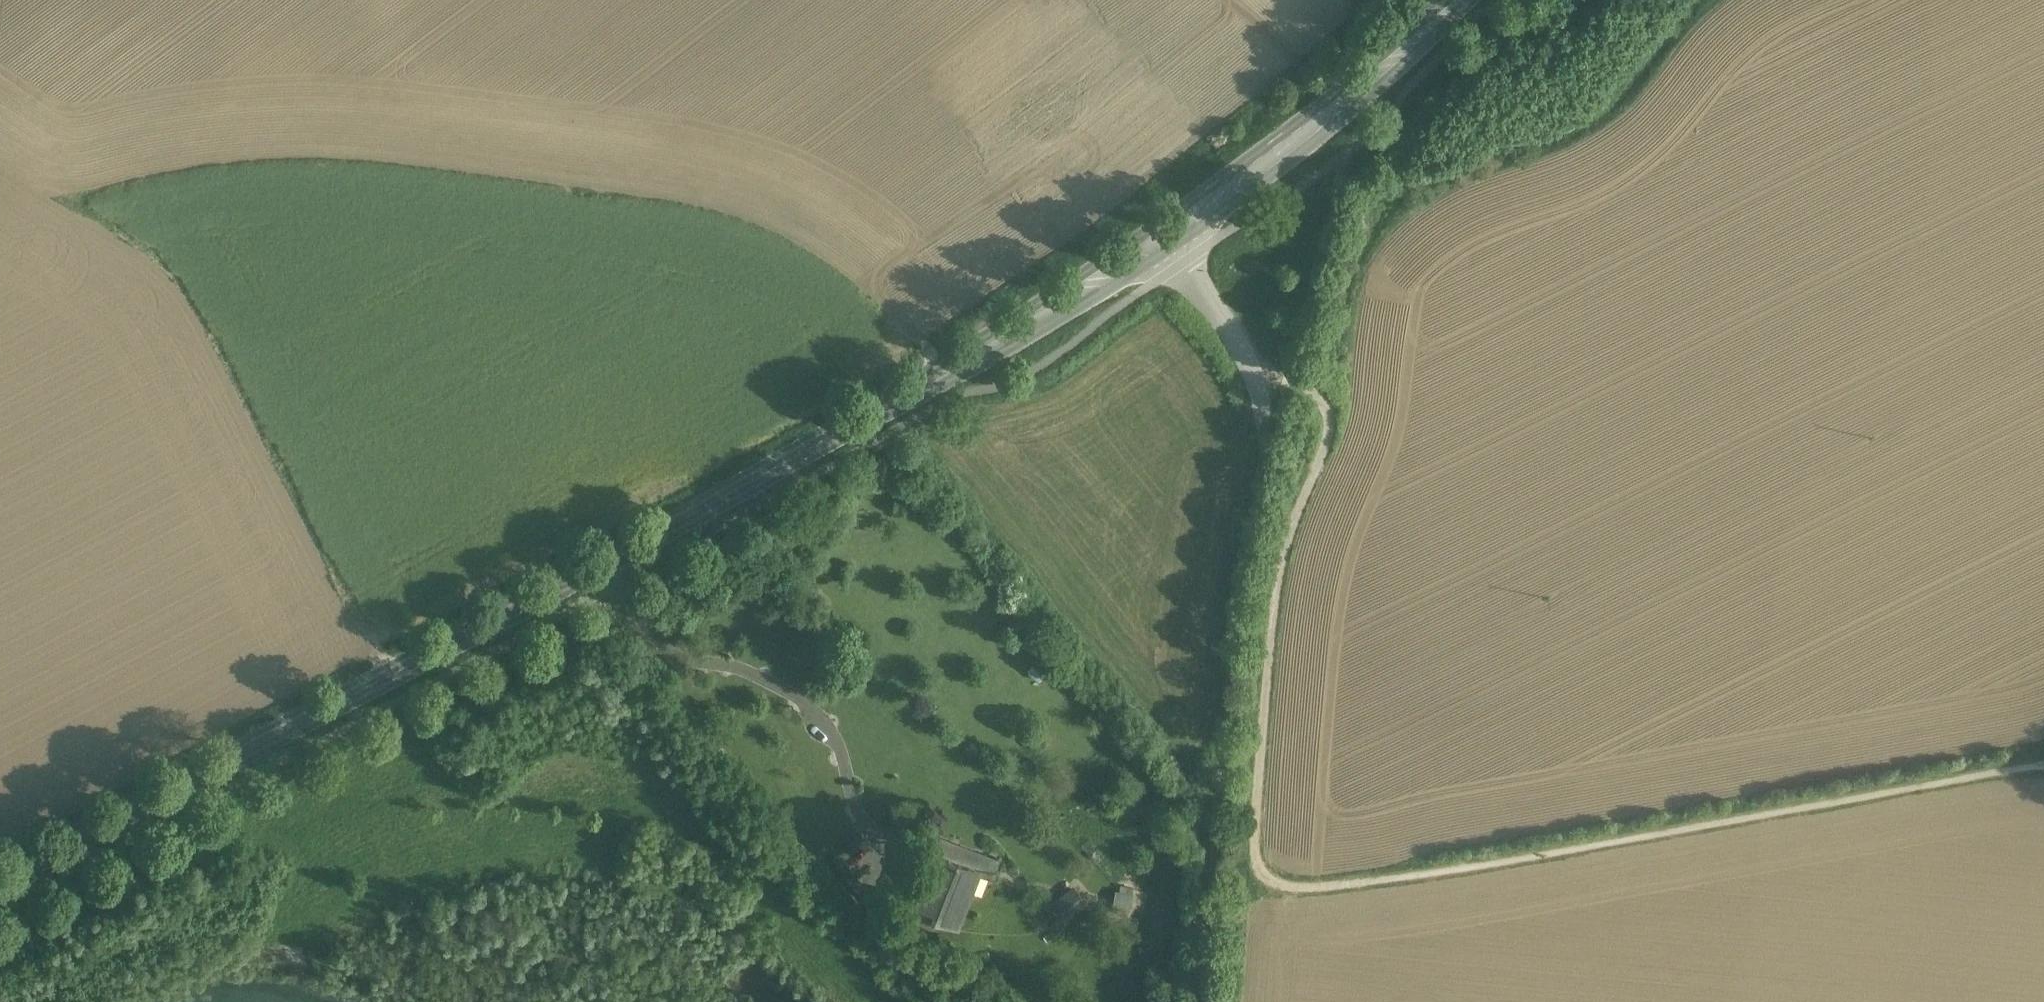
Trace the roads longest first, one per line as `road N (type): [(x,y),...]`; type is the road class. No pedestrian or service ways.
road 1 (secondary): [(1460,0),(1382,70),(1090,281),(769,472),(0,881)]
road 2 (track): [(1200,1001),(1231,628),(1266,455),(1264,411),(1236,340),(1161,231)]

